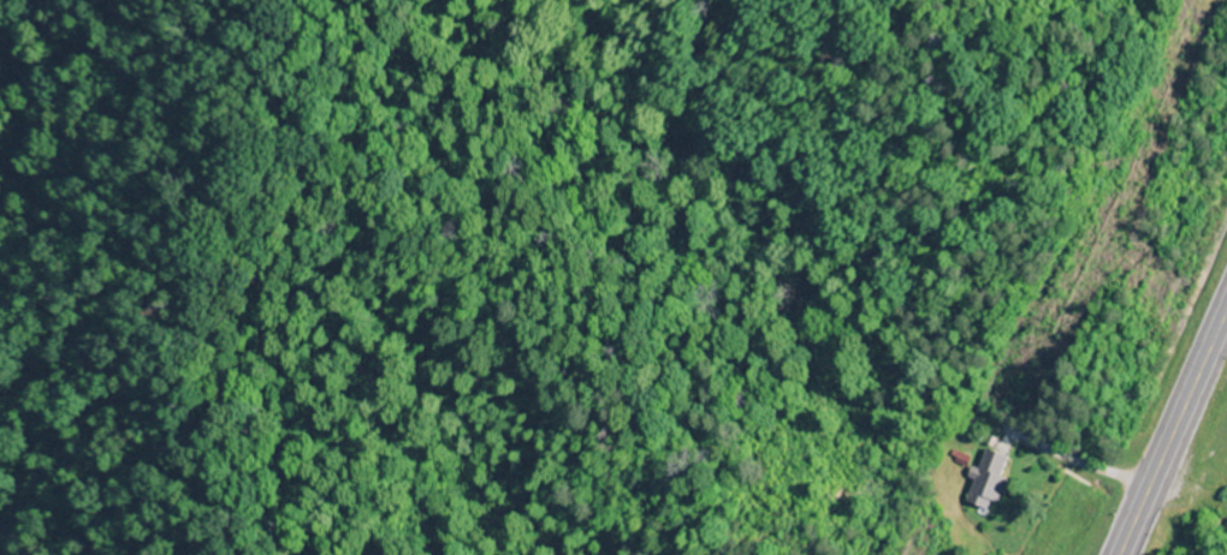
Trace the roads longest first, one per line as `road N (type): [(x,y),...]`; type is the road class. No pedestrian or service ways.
road 1 (trunk): [(1128,554),(1226,328)]

